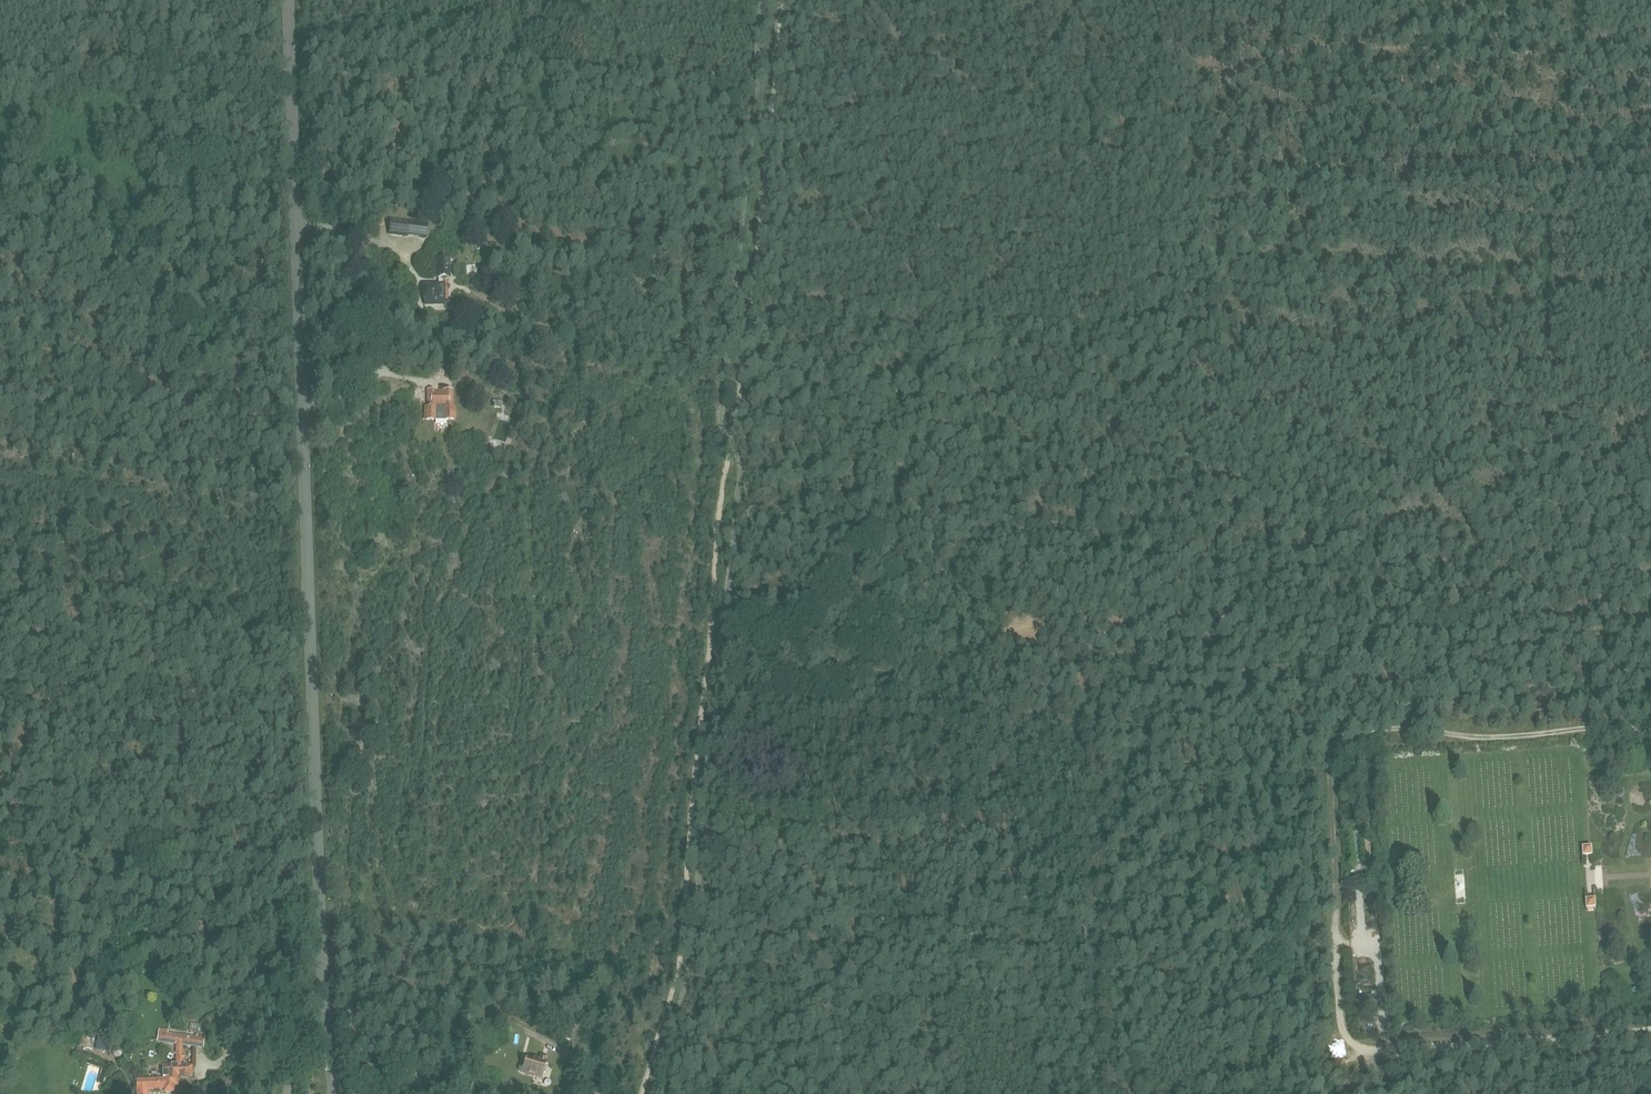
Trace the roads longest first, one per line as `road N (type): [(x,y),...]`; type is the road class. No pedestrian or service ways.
road 1 (track): [(775,0),(770,161),(673,953),(644,1093)]
road 2 (unclassified): [(336,1093),(311,699),(300,104),(290,0)]
road 3 (track): [(1650,724),(1486,736),(1372,729),(1344,736),(1330,750),(1341,1008),(1354,1046)]
road 4 (track): [(596,1093),(568,1047),(451,988),(324,983)]
road 5 (track): [(1650,1028),(1497,1042)]
road 6 (track): [(1497,1042),(1354,1046)]

